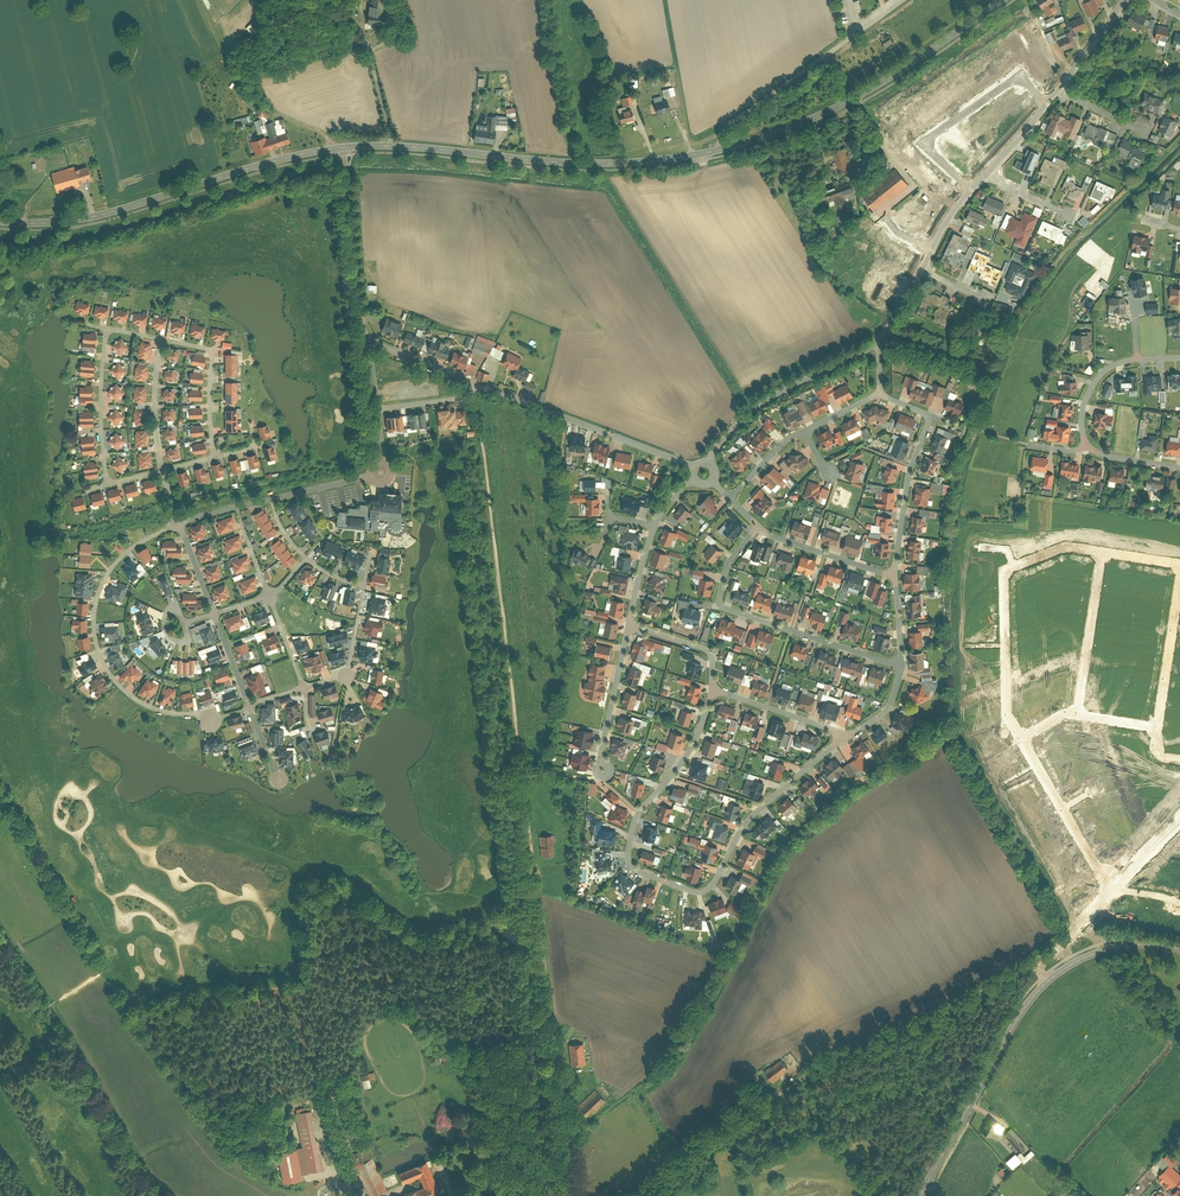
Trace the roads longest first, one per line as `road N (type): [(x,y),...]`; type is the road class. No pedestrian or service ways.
road 1 (track): [(474,383),(572,1178)]
road 2 (residential): [(713,690),(695,742),(639,813),(629,842),(633,867),(691,890),(713,884),(752,816),(844,736)]
road 3 (tertiary): [(718,149),(597,162),(349,146)]
road 4 (tertiary): [(349,146),(94,216),(0,220)]
road 5 (residential): [(369,342),(693,466)]
road 6 (tertiary): [(1001,0),(828,111),(718,149)]
road 7 (residential): [(178,523),(119,557),(99,589),(94,631),(104,665),(128,693),(159,710),(210,721)]
road 8 (tertiary): [(1091,954),(1027,1005),(928,1181)]
road 9 (residential): [(758,526),(728,565),(721,604),(901,666)]
road 10 (residential): [(1021,737),(1007,713),(1004,570),(1070,547),(1102,551)]
road 11 (residential): [(718,149),(721,131),(896,0)]
road 12 (residential): [(970,191),(931,153),(932,136),(1016,79),(1045,107)]
road 13 (residential): [(708,460),(756,408),(880,343)]
road 14 (residential): [(349,146),(369,342)]
road 15 (residential): [(1108,893),(1021,737)]
road 16 (residential): [(895,575),(907,481),(933,416)]
road 17 (residential): [(1102,551),(1080,713)]
road 18 (residential): [(1179,358),(1122,361),(1100,374),(1081,411),(1087,446)]
road 19 (residential): [(107,329),(100,405),(108,485)]
road 20 (residential): [(215,457),(212,354),(161,340)]
road 21 (track): [(665,0),(689,145)]
road 22 (residential): [(1179,585),(1155,729)]
road 23 (residential): [(758,526),(895,575)]
road 24 (residential): [(630,622),(602,764)]
road 25 (residential): [(713,690),(844,736)]
road 26 (residential): [(304,687),(346,676),(364,584)]
road 27 (residential): [(163,471),(154,413),(161,340)]
road 28 (residential): [(630,622),(712,655),(713,690)]

